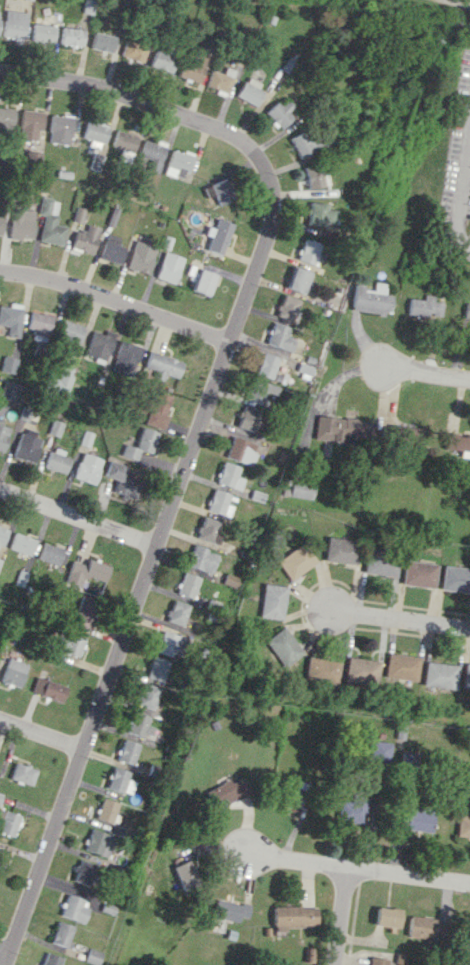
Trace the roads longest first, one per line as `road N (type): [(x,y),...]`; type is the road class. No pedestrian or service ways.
road 1 (residential): [(11,964),(270,223),(271,185),(258,158)]
road 2 (residential): [(258,158),(220,129),(122,92),(0,71)]
road 3 (residential): [(229,341),(56,278),(0,270)]
road 4 (residential): [(469,885),(255,853)]
road 5 (residential): [(159,544),(0,488)]
road 6 (residential): [(469,250),(453,230),(469,91)]
road 7 (residential): [(469,627),(334,609)]

